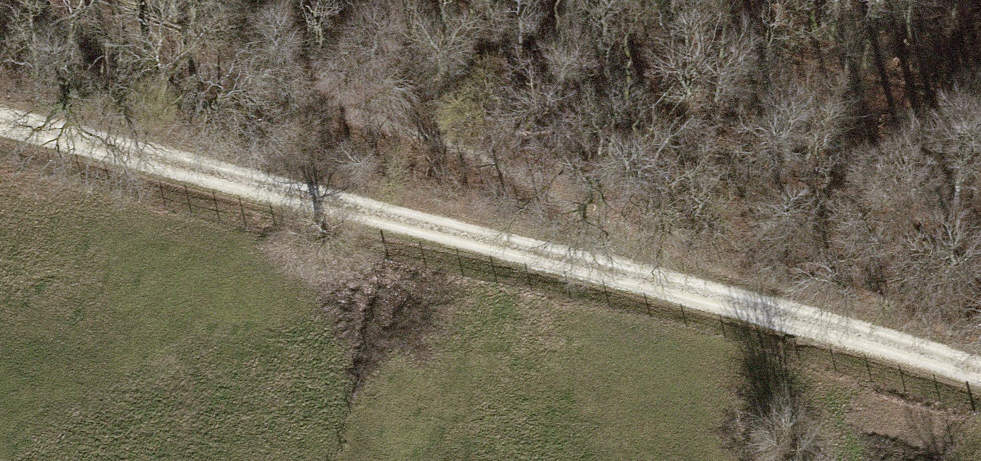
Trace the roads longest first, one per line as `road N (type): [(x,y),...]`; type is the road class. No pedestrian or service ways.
road 1 (track): [(980,384),(892,350),(647,285),(0,139)]
road 2 (track): [(647,285),(532,183),(80,22),(49,0)]

